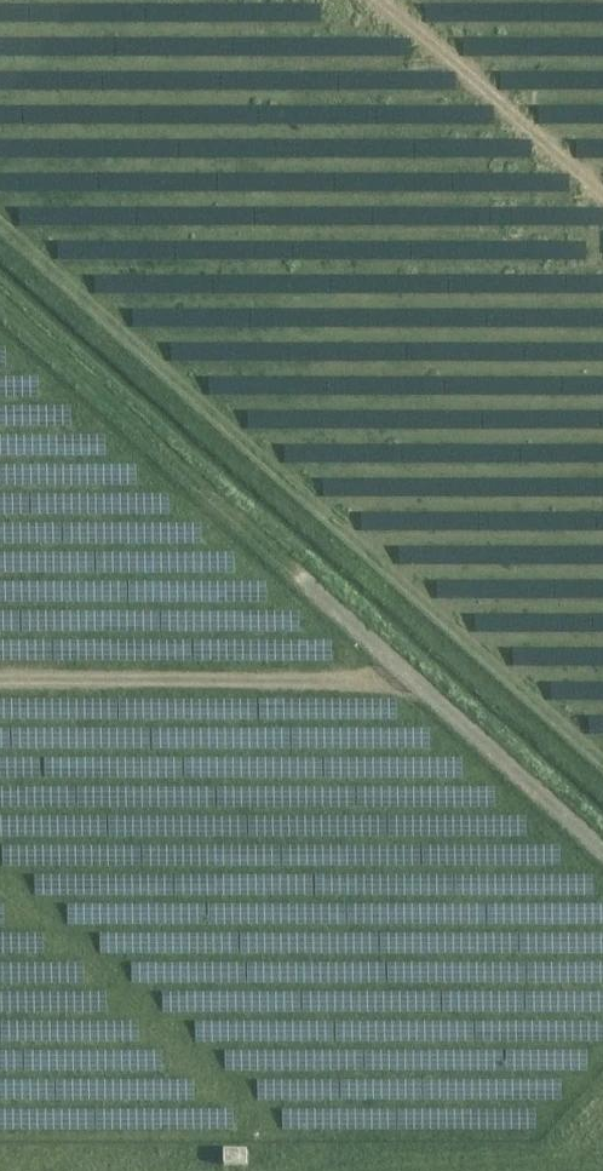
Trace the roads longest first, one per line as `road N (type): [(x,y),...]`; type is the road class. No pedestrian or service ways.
road 1 (track): [(0,304),(602,850)]
road 2 (track): [(405,671),(378,682),(0,681)]
road 3 (track): [(381,0),(602,194)]

